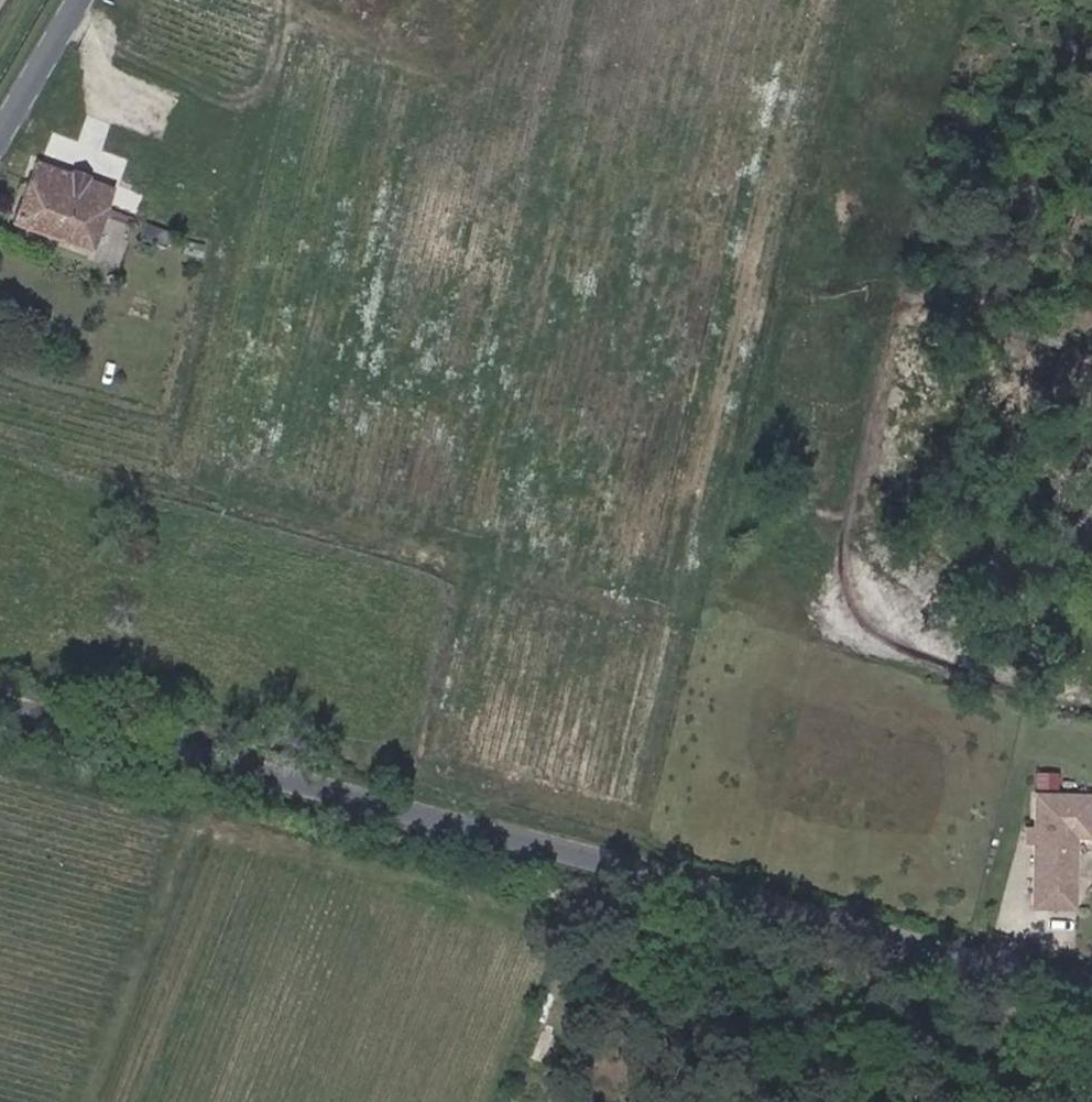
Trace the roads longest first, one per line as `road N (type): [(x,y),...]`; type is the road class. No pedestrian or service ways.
road 1 (residential): [(0,709),(1091,997)]
road 2 (tertiary): [(0,134),(78,0)]

